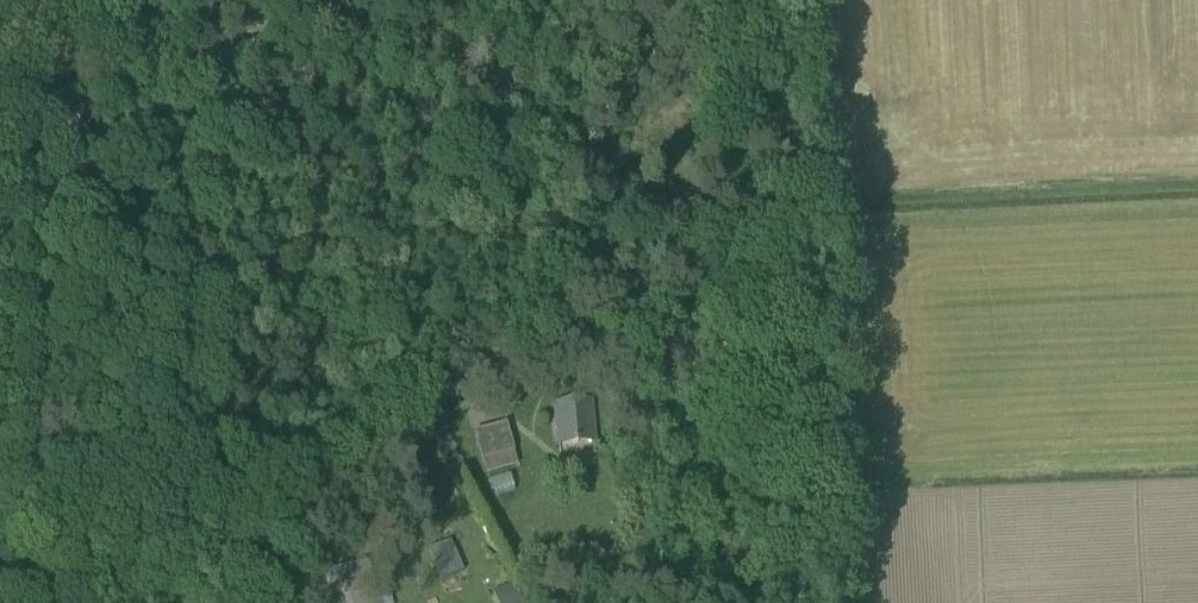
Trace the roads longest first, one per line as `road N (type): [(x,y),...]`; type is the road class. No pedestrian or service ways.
road 1 (track): [(154,602),(185,583),(190,563),(207,138),(217,91),(229,61),(260,37),(379,0)]
road 2 (track): [(774,0),(805,602)]

